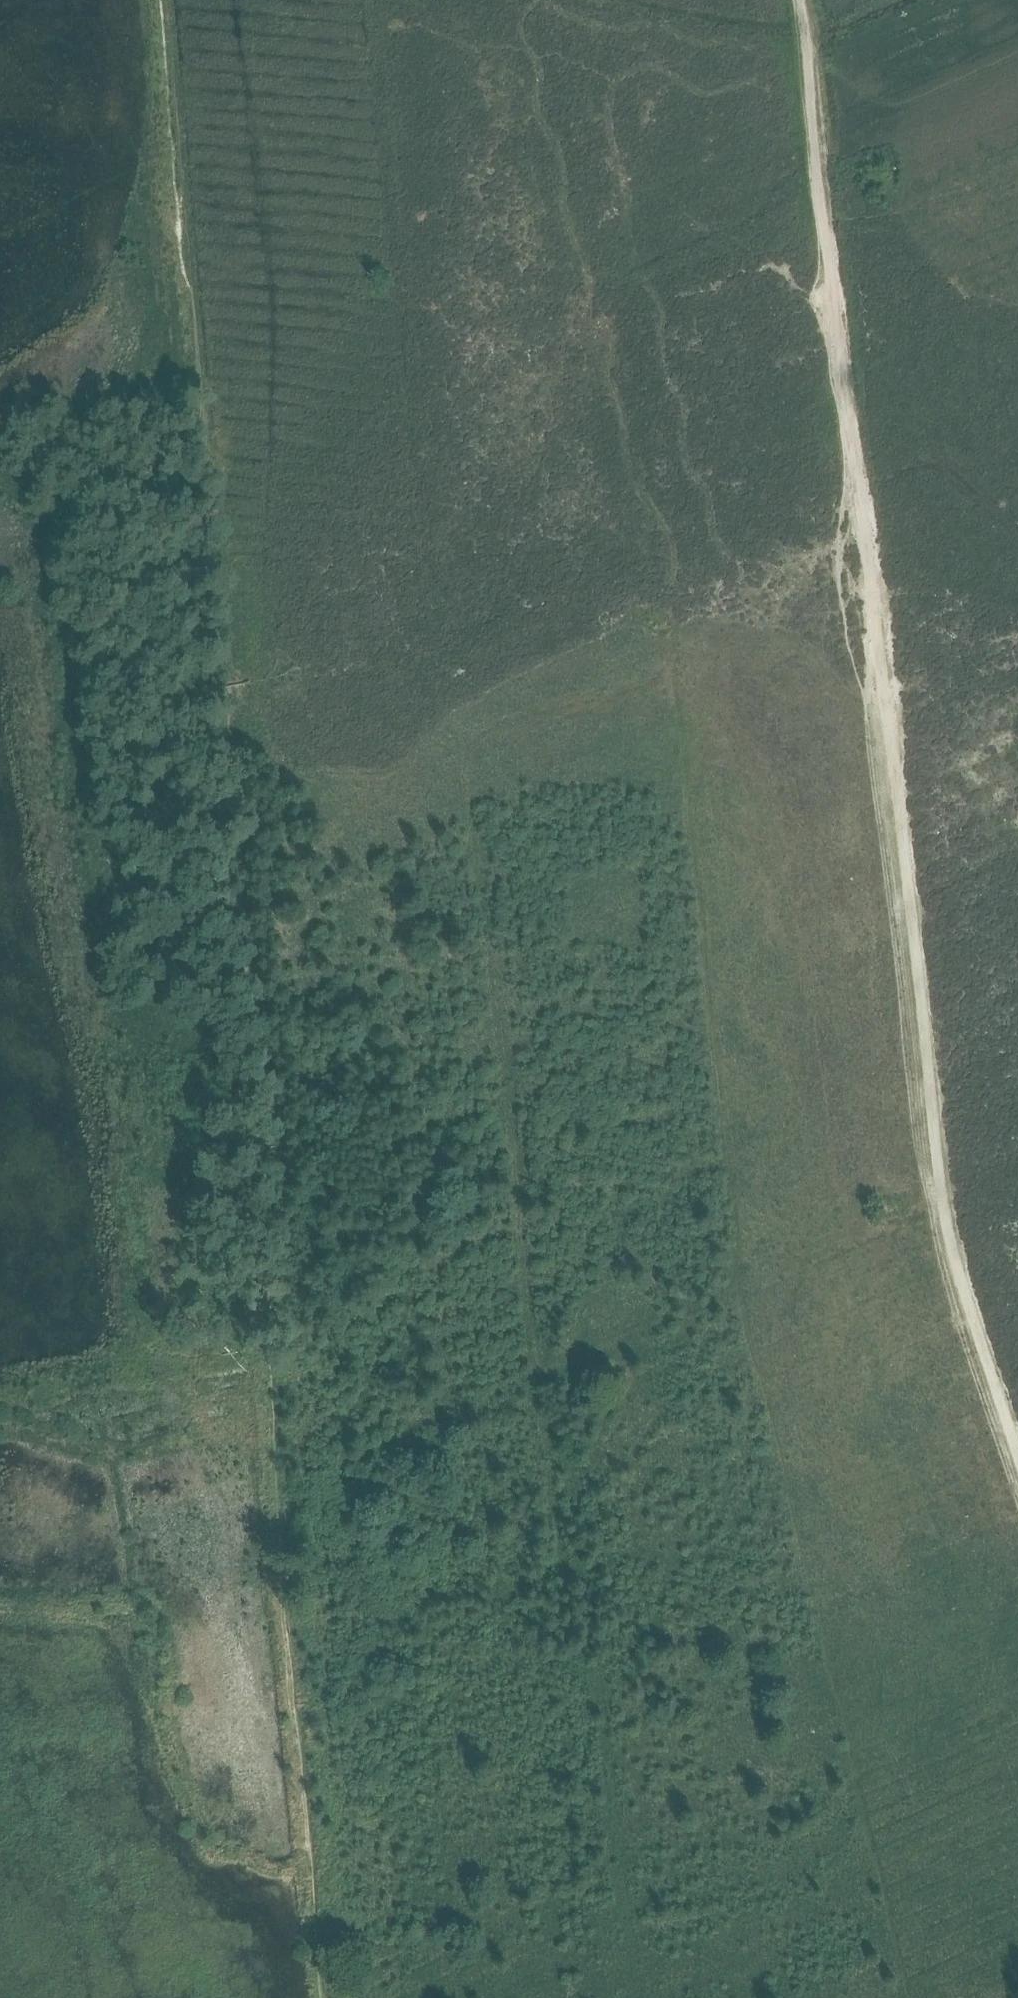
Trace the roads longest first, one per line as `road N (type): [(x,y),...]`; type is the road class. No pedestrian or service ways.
road 1 (track): [(1017,1475),(944,1227),(799,0)]

